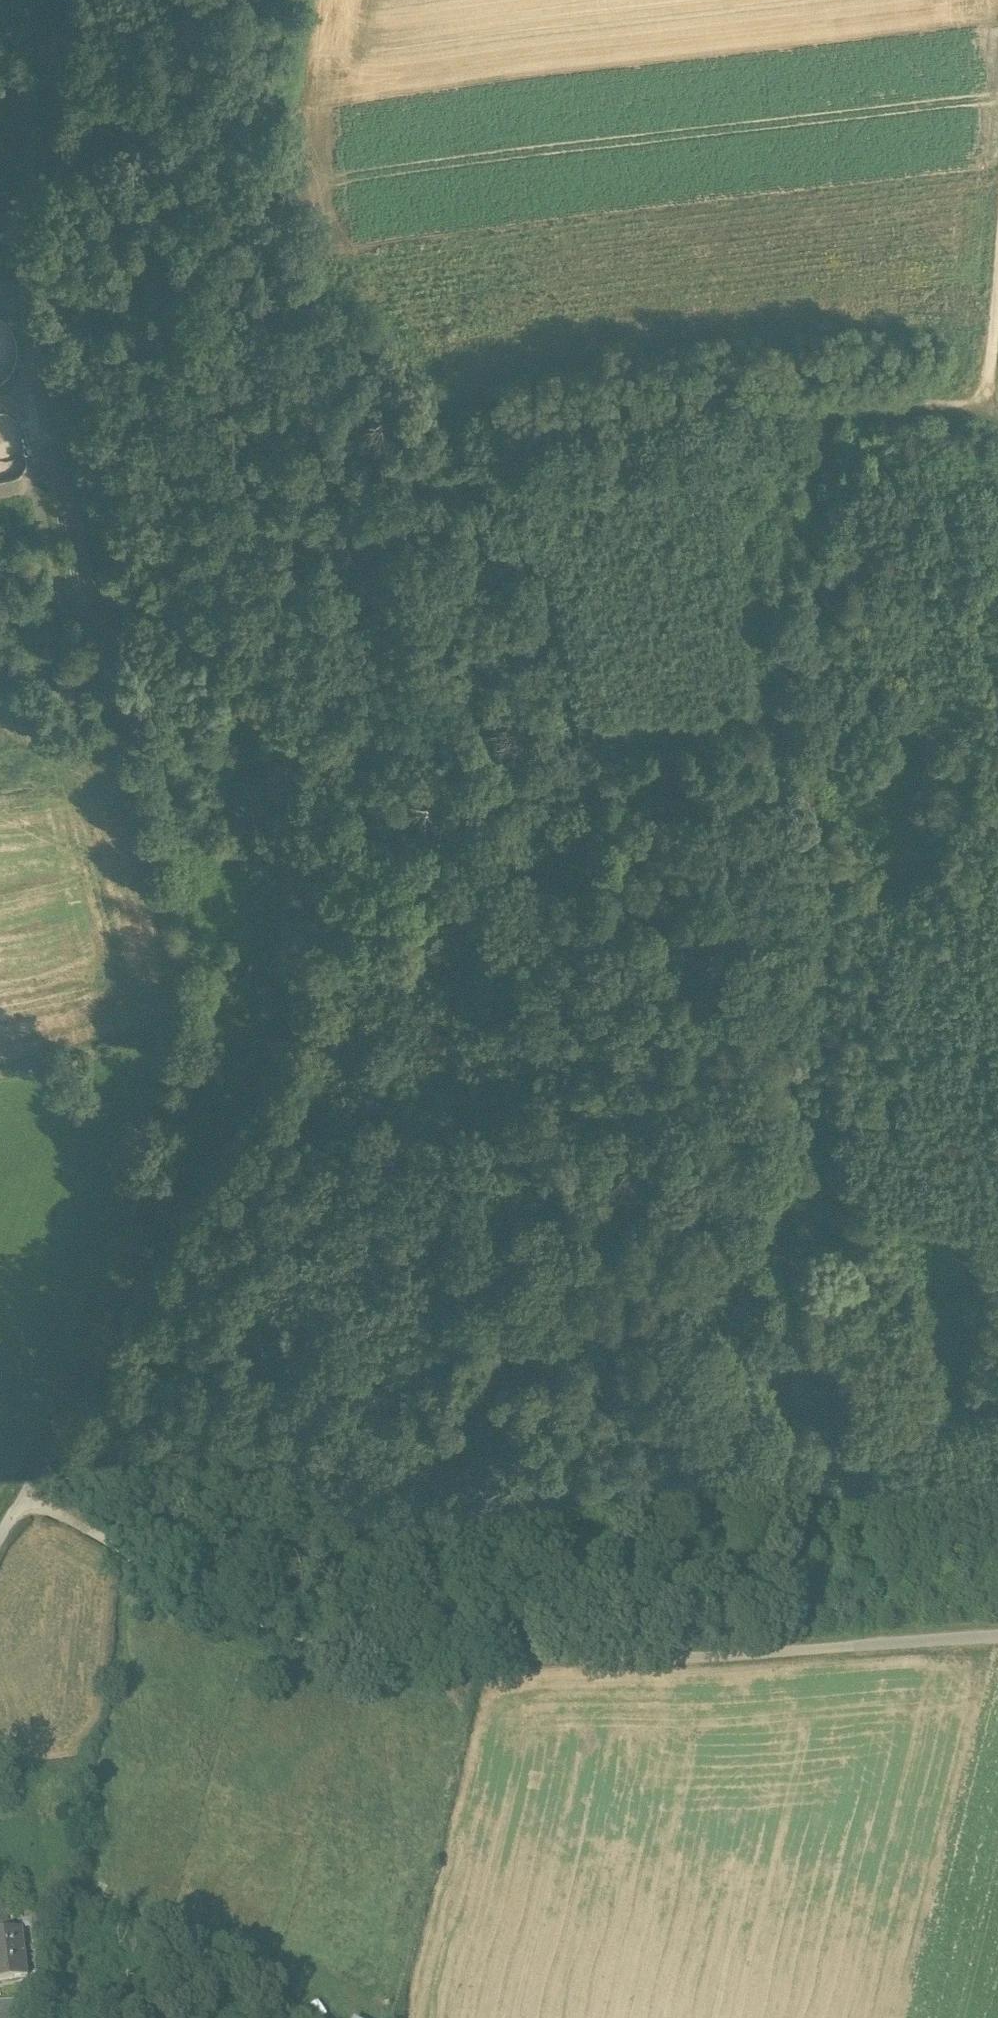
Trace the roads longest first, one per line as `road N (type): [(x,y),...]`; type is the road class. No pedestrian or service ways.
road 1 (track): [(997,1639),(688,1664),(385,1662),(204,1600),(26,1502)]
road 2 (track): [(801,811),(817,426),(826,406),(842,397),(978,405),(997,264)]
road 3 (track): [(42,269),(41,160),(75,0)]

